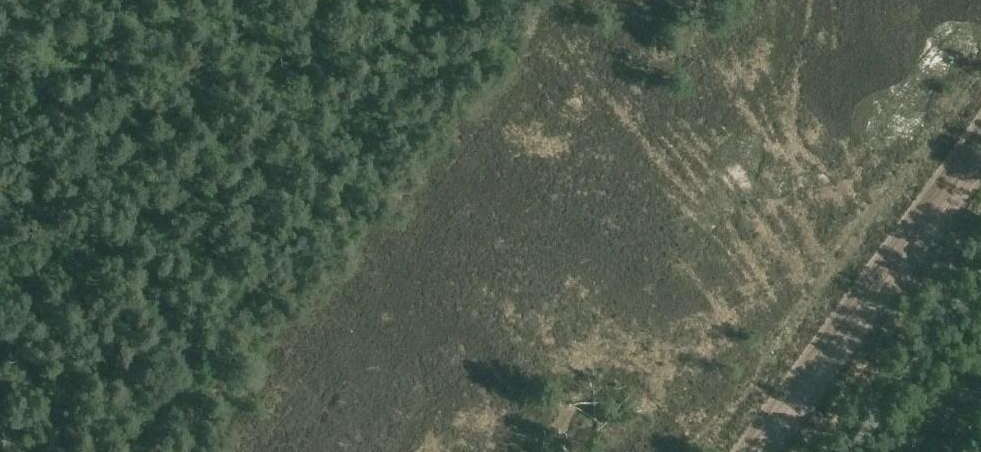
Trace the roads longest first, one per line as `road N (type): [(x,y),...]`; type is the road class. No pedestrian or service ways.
road 1 (track): [(754,451),(980,146)]

